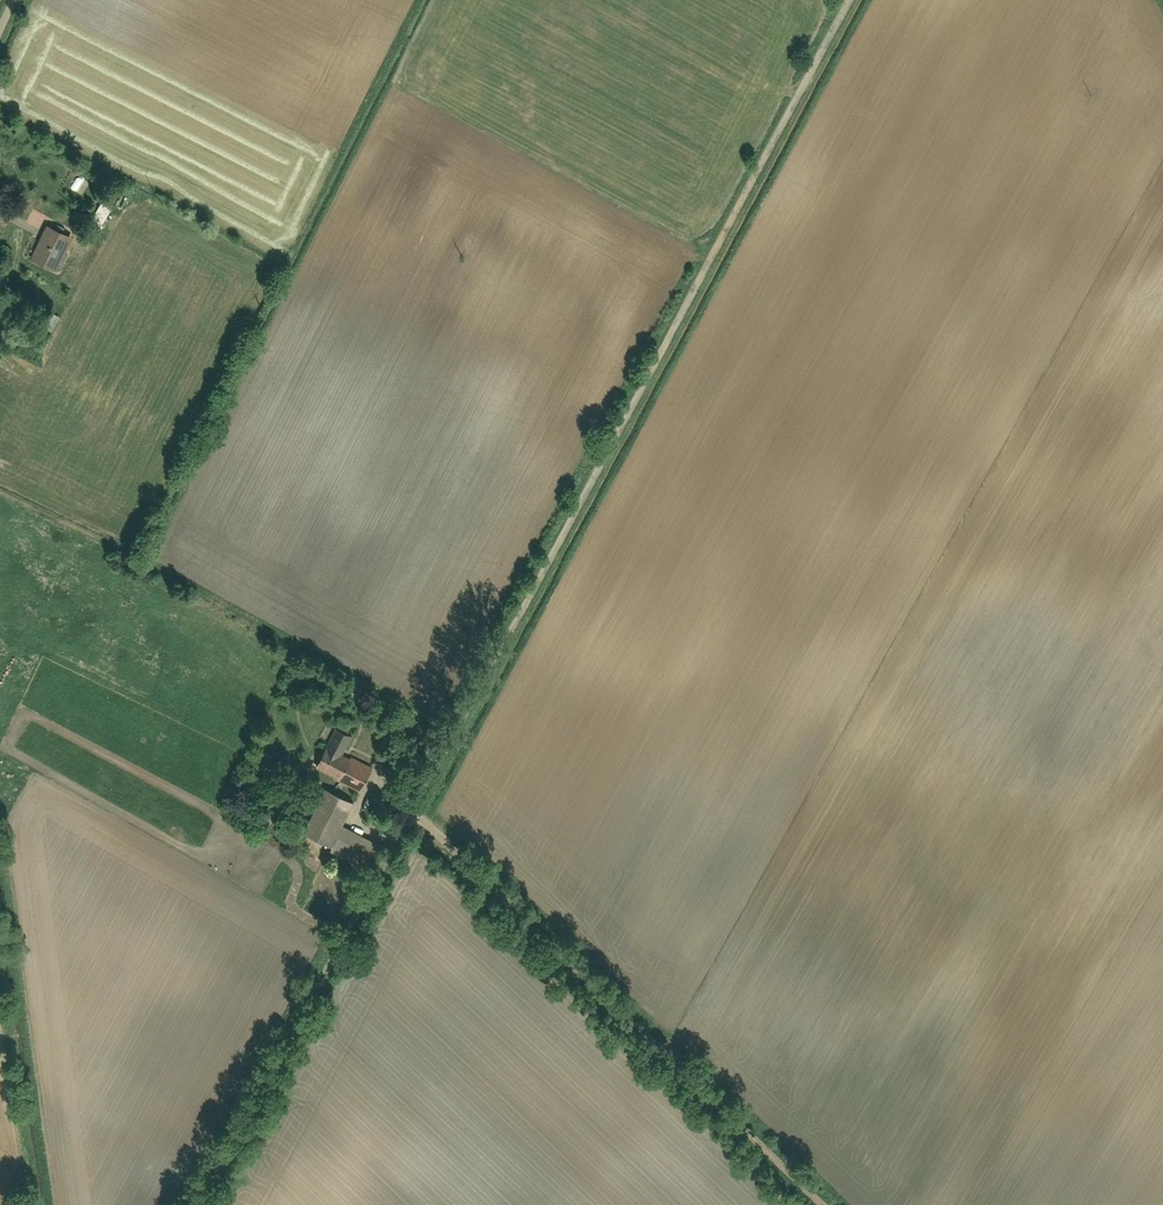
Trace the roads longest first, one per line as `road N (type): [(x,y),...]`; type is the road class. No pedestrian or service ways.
road 1 (unclassified): [(850,0),(203,1204)]

